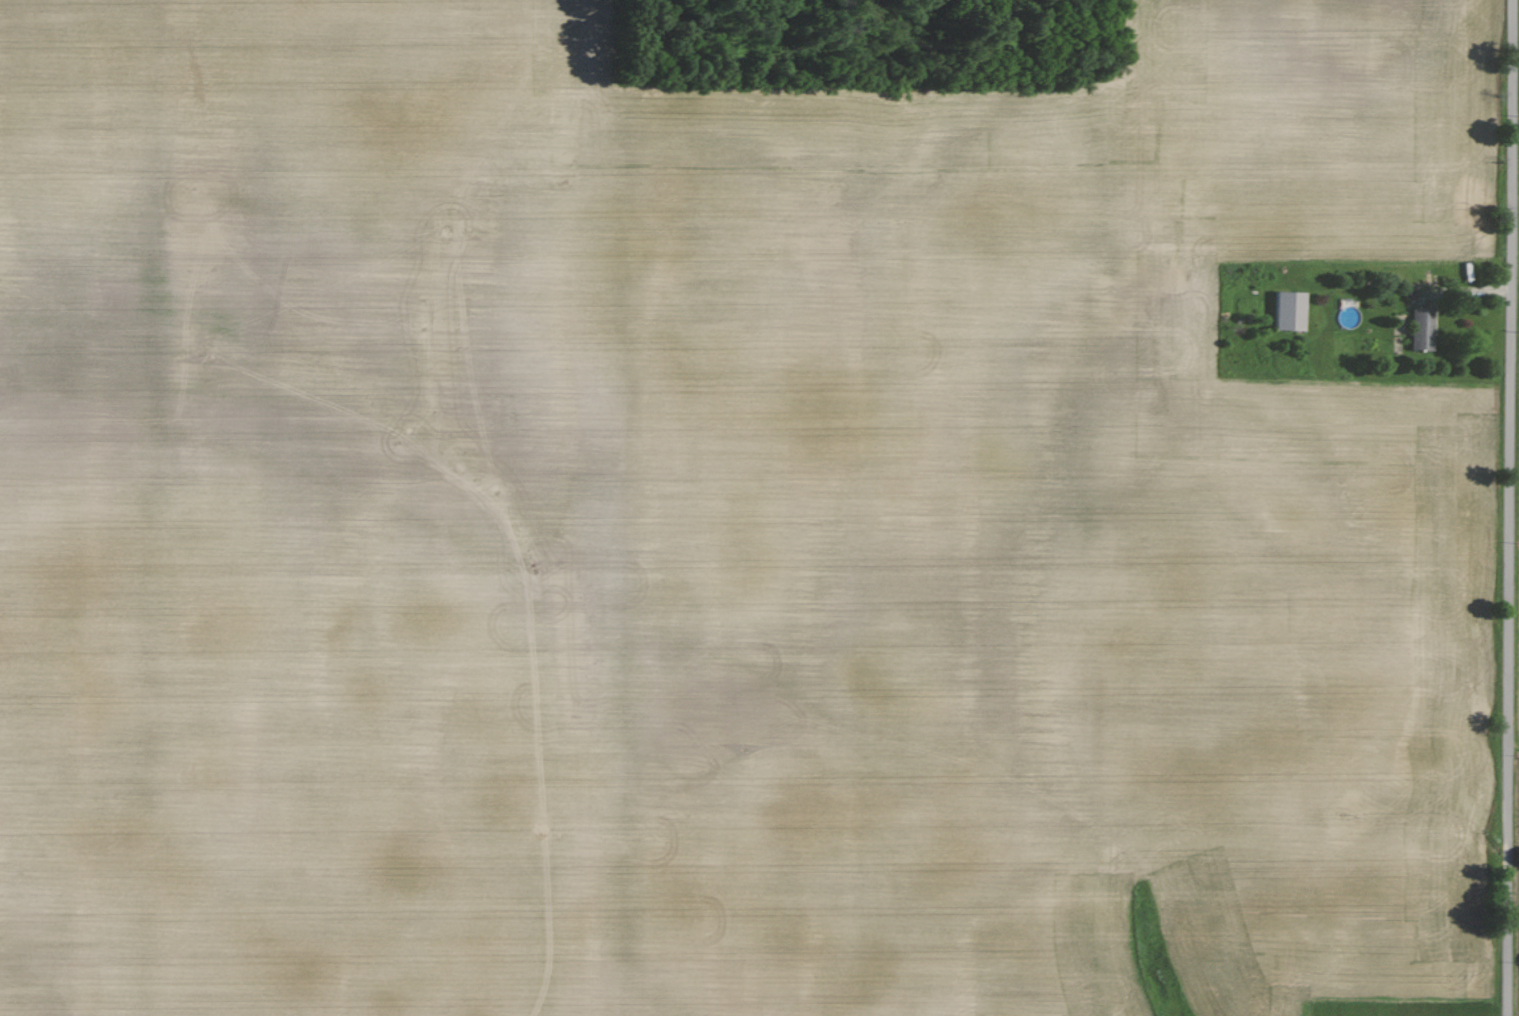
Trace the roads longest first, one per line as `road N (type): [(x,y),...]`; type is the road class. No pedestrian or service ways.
road 1 (residential): [(1506,1015),(1512,0)]

